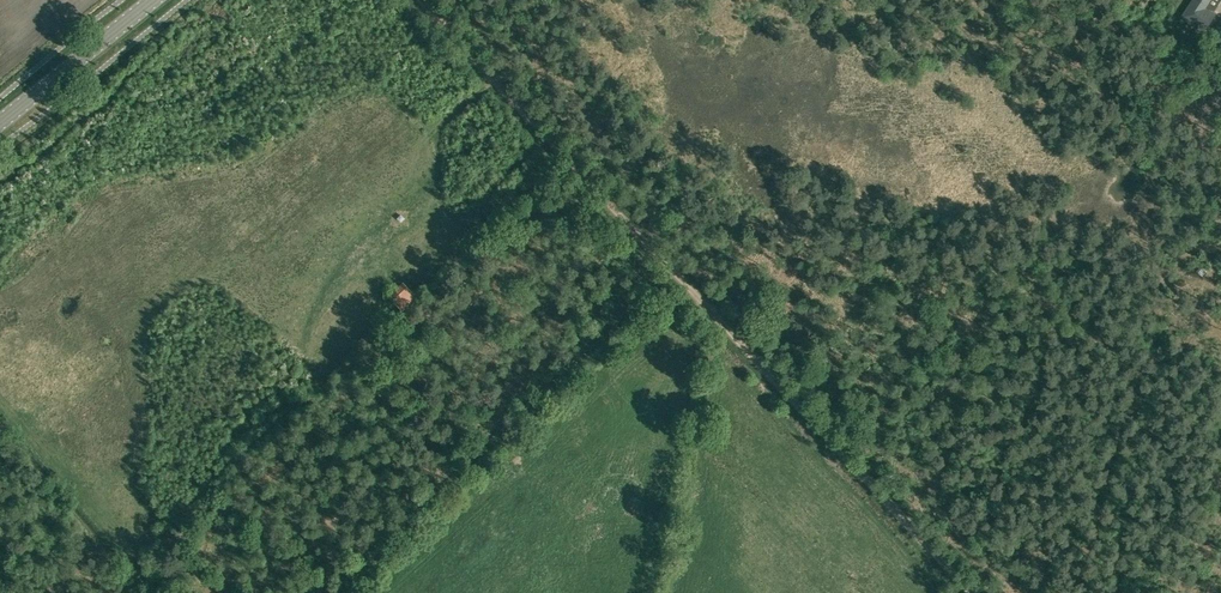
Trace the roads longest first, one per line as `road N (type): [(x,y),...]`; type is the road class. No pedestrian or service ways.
road 1 (track): [(420,0),(977,592)]
road 2 (tertiary): [(0,122),(152,0)]

